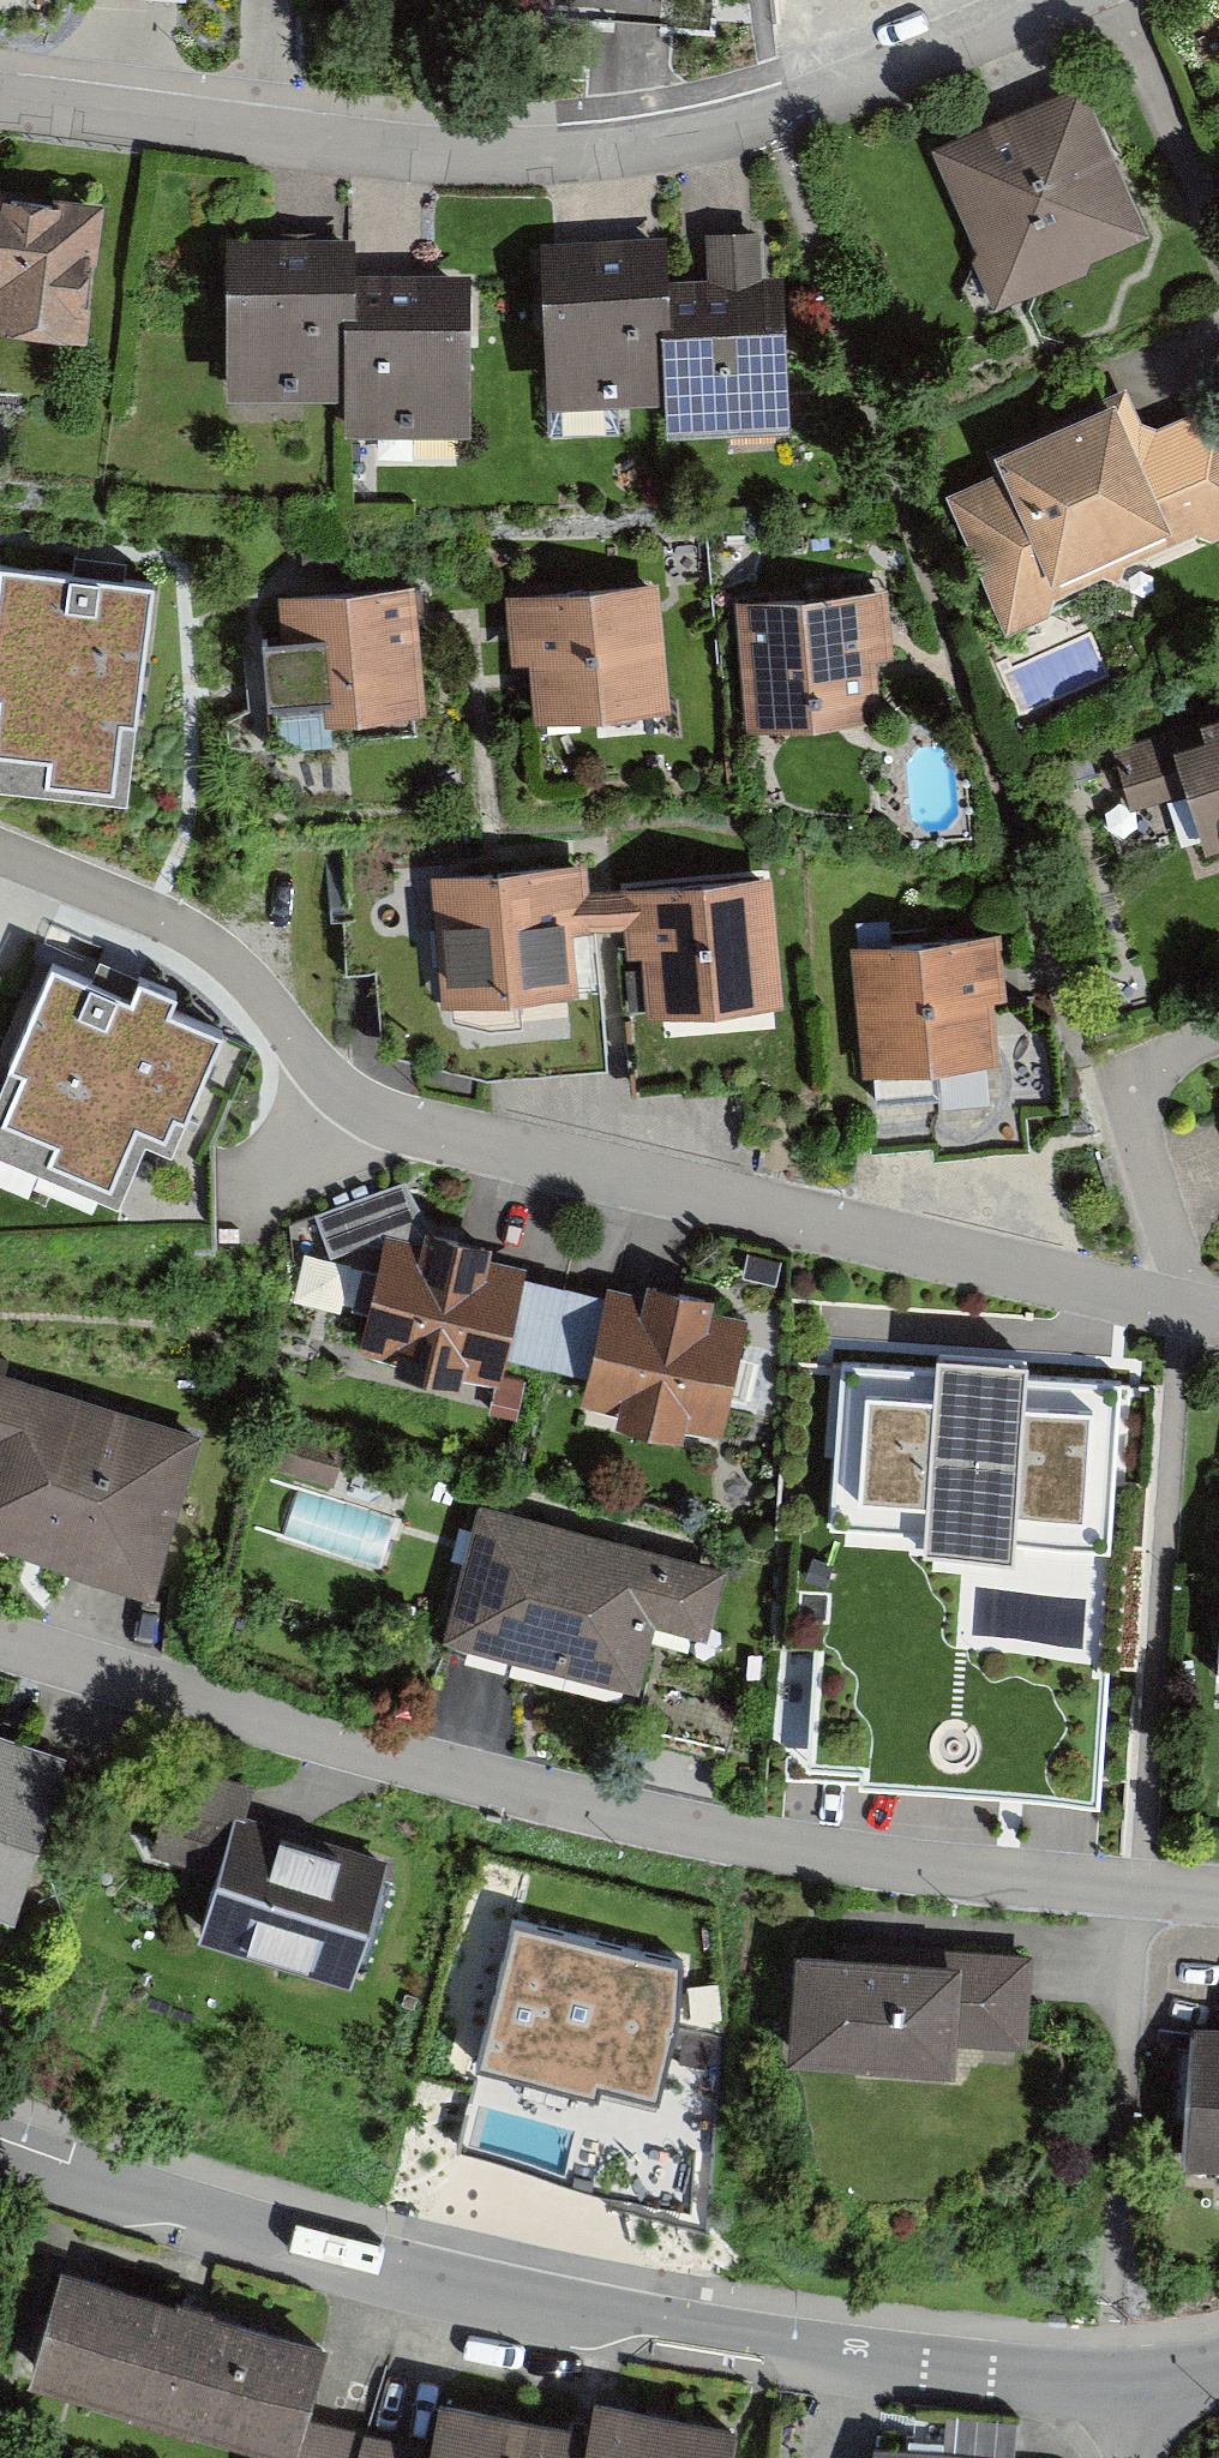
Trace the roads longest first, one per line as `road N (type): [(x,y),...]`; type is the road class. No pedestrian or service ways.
road 1 (residential): [(1218,1312),(410,1125),(358,1104),(239,971),(199,940),(0,852)]
road 2 (residential): [(1218,1898),(819,1855),(481,1786),(0,1643)]
road 3 (residential): [(1128,2380),(959,2373),(625,2316),(400,2267),(117,2185),(0,2140)]
road 4 (residential): [(0,103),(529,156),(670,143),(784,113),(1043,0)]

